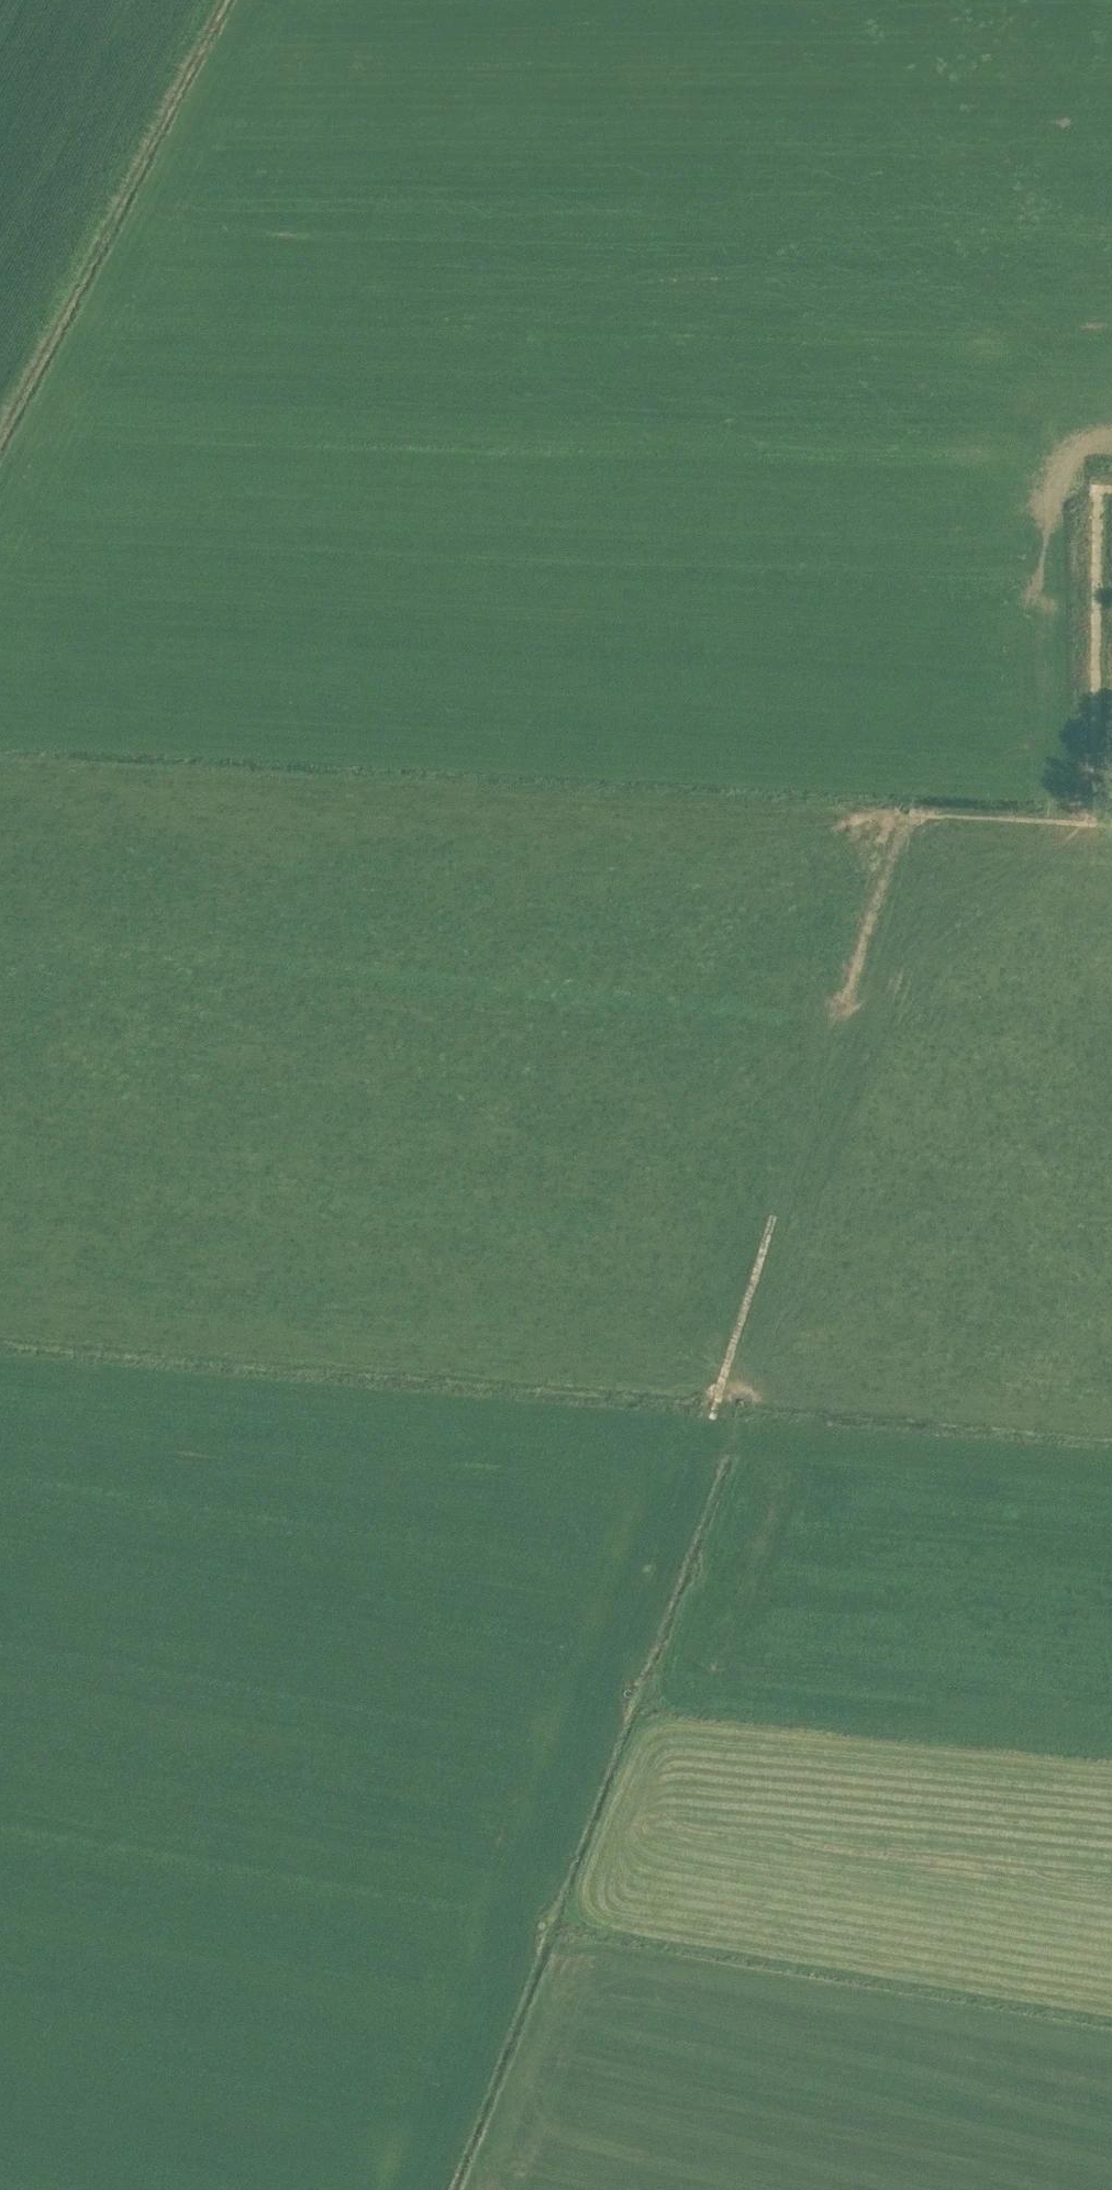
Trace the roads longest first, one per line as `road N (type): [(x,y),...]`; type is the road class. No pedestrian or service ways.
road 1 (track): [(713,1404),(901,813),(1111,825)]

